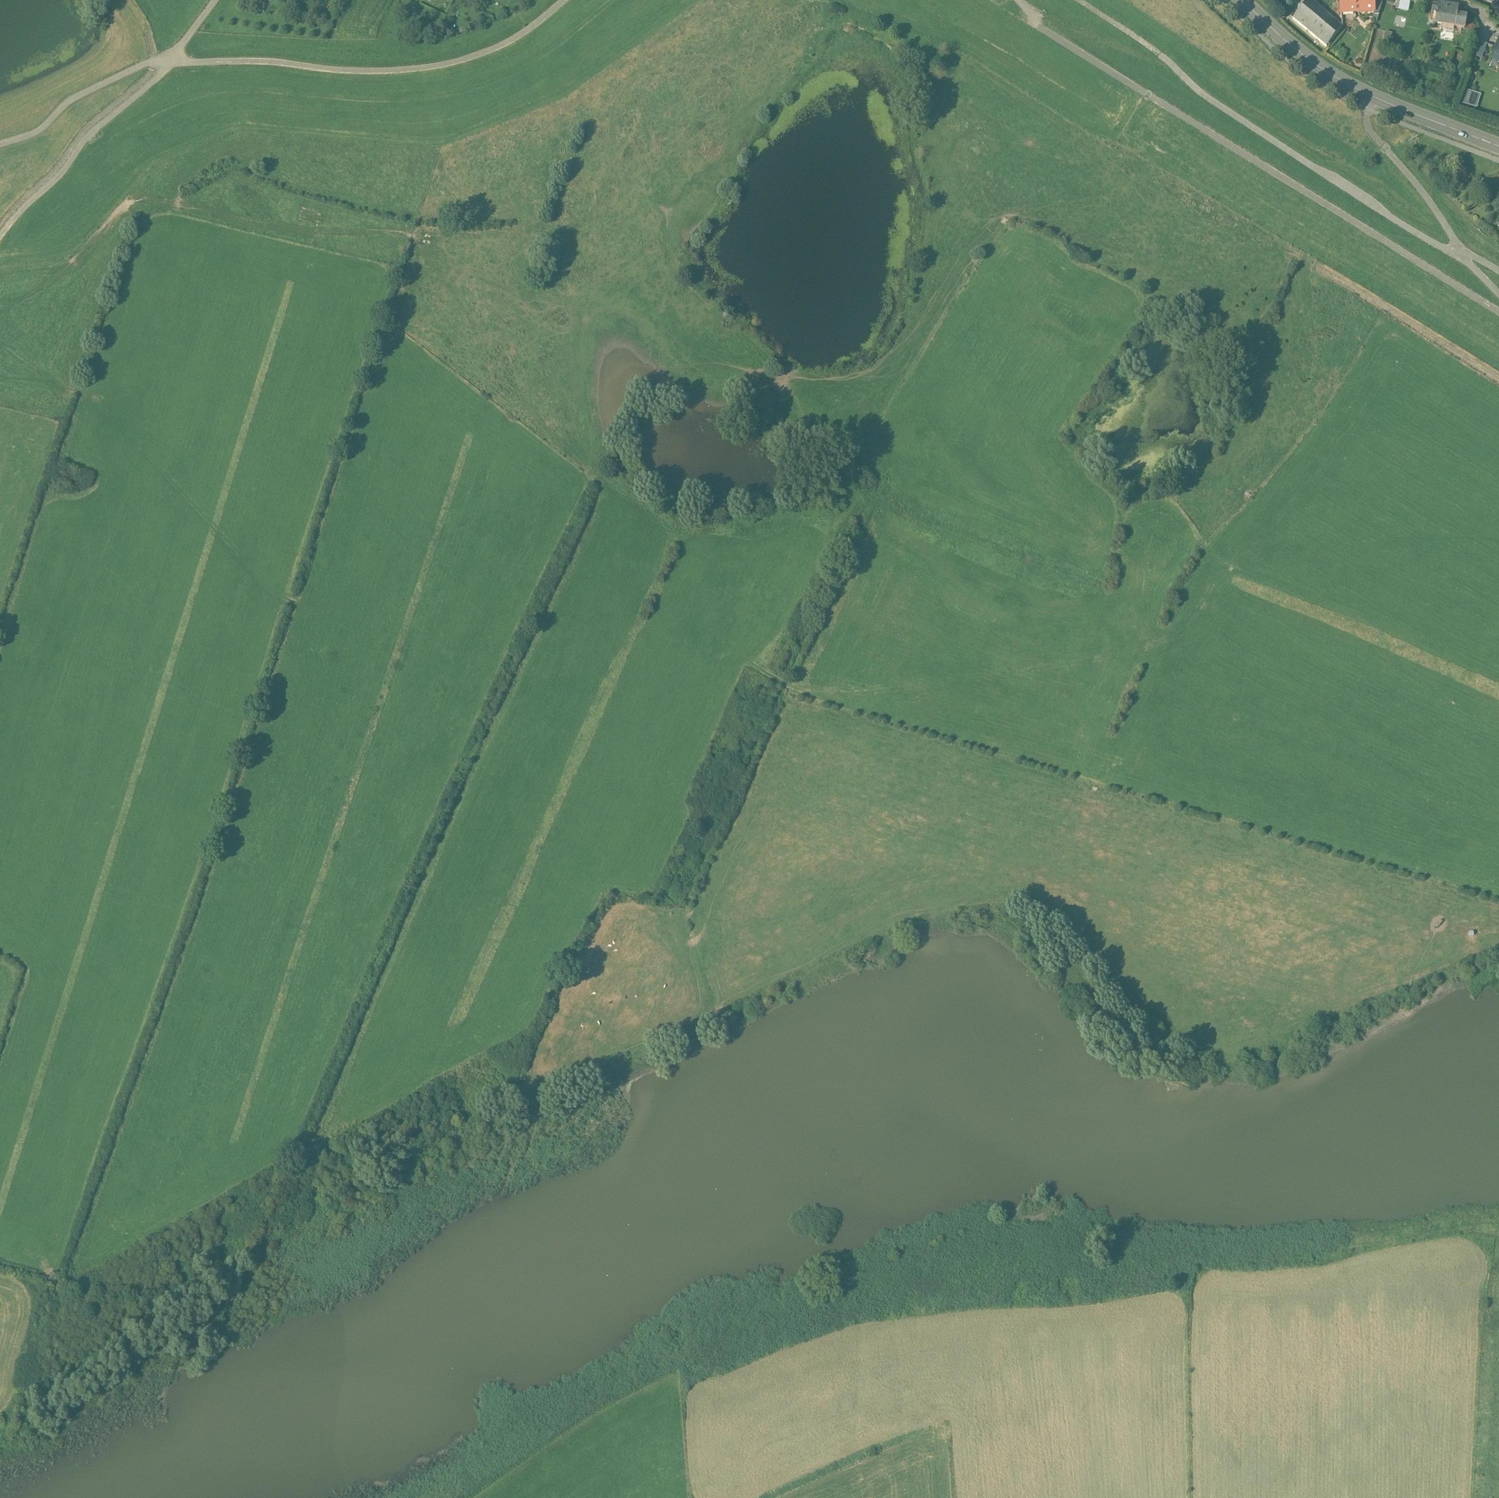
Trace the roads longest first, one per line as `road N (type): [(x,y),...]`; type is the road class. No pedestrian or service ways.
road 1 (track): [(1158,51),(1235,118),(1434,246),(1498,273)]
road 2 (secondary): [(1498,146),(1321,68),(1243,0)]
road 3 (track): [(1374,96),(1367,127),(1498,300)]
road 4 (track): [(0,235),(80,139),(135,100),(171,61)]
road 5 (track): [(1312,267),(1498,382)]

